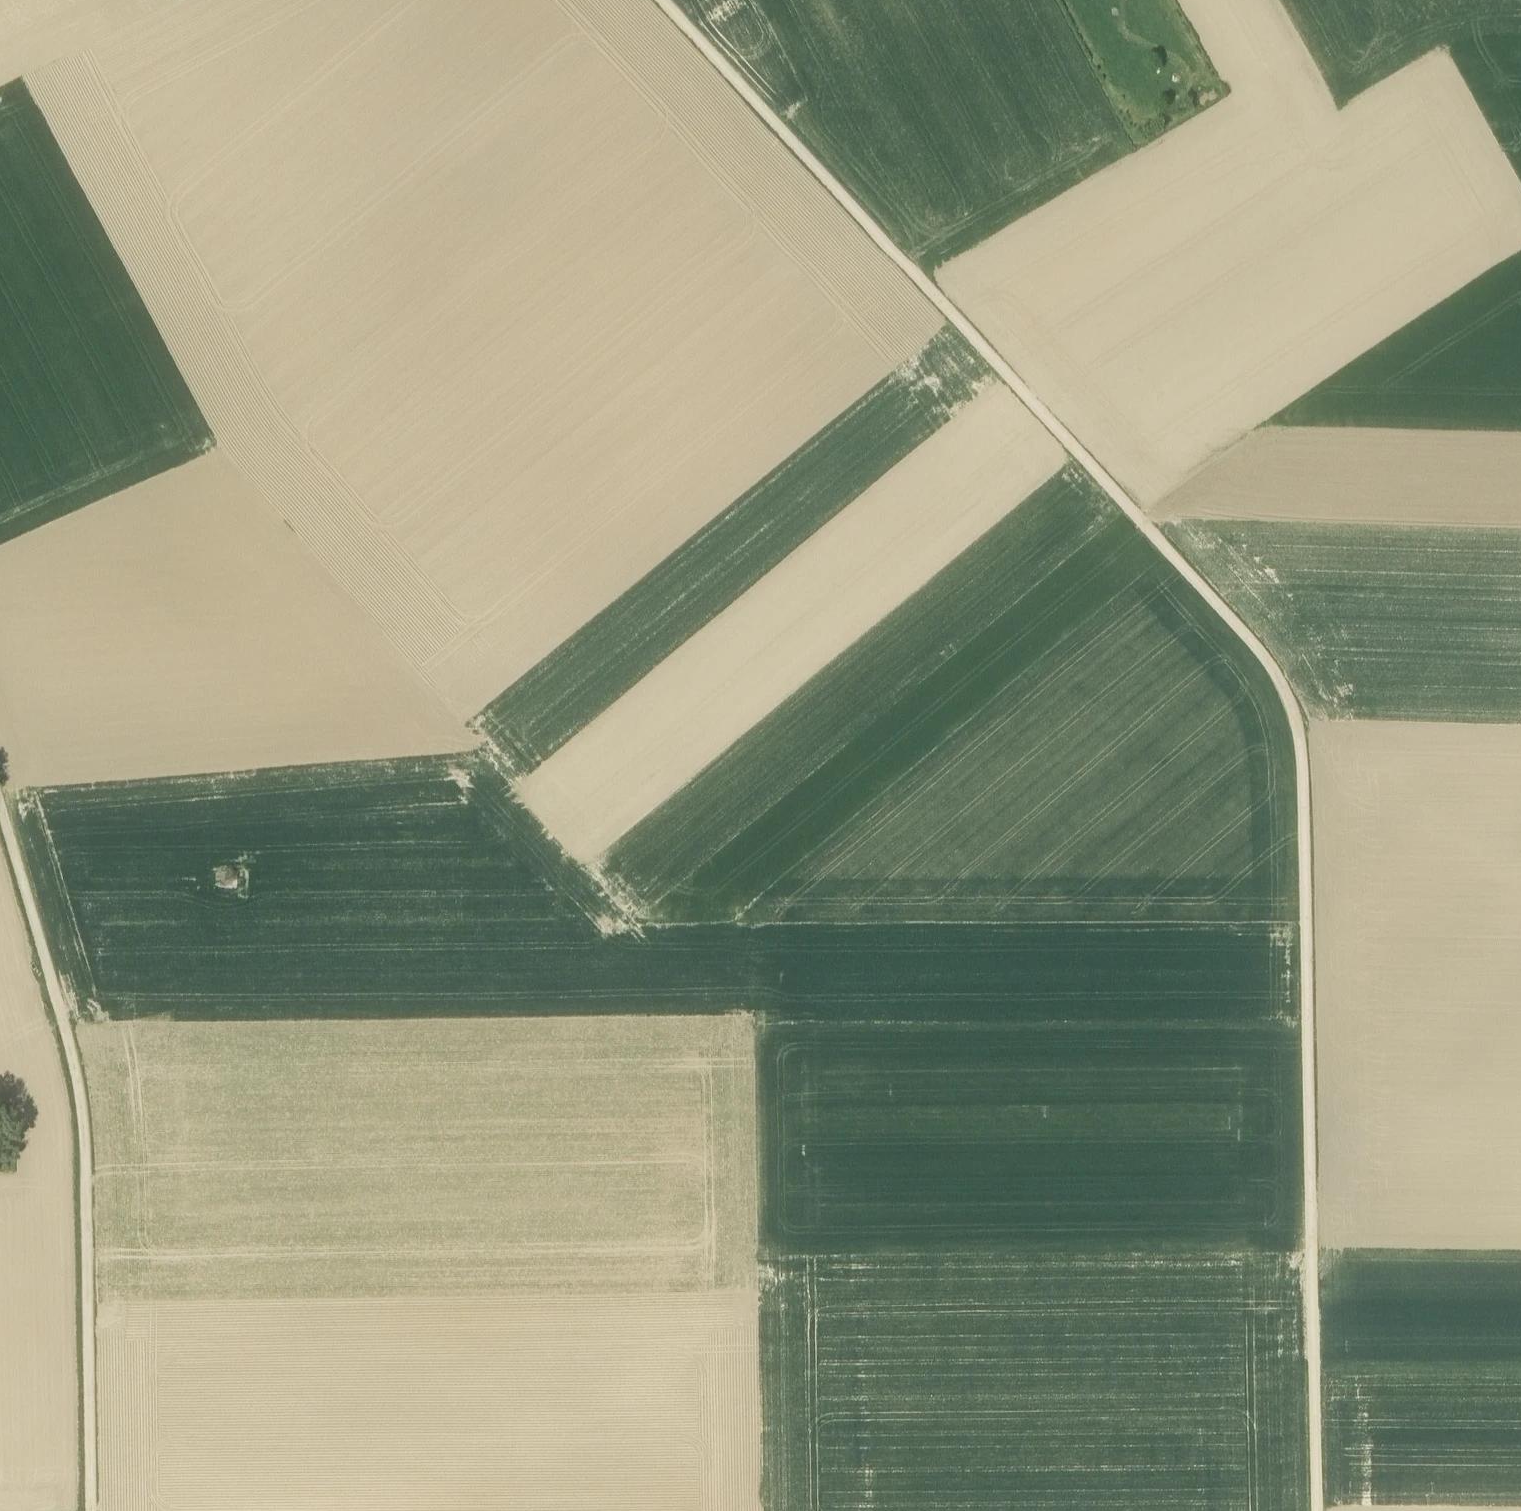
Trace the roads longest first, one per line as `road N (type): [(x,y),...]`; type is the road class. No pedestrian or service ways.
road 1 (unclassified): [(651,0),(1259,667),(1296,736),(1317,1510)]
road 2 (unclassified): [(0,807),(85,1119),(92,1510)]

